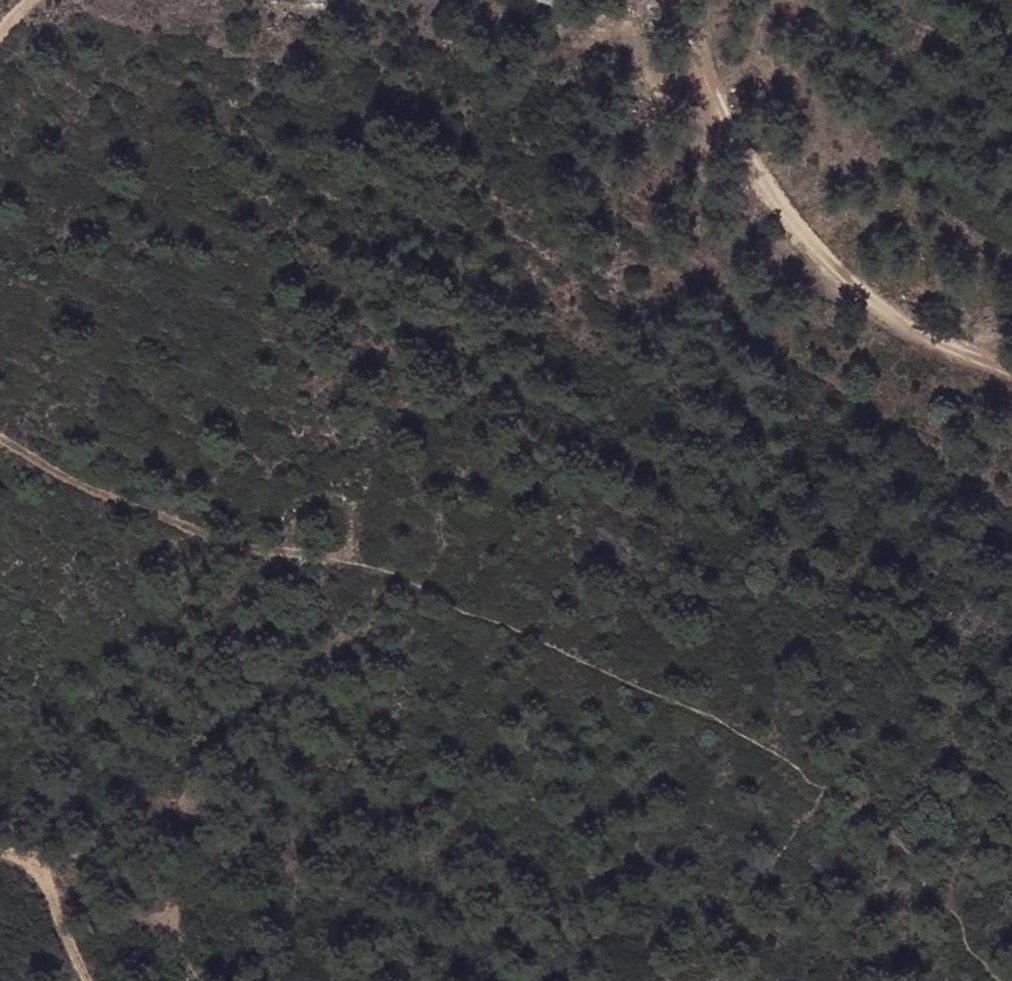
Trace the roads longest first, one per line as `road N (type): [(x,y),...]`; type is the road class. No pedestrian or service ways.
road 1 (track): [(1011,373),(940,348),(869,303),(706,94),(669,0)]
road 2 (track): [(81,980),(36,863),(0,852)]

